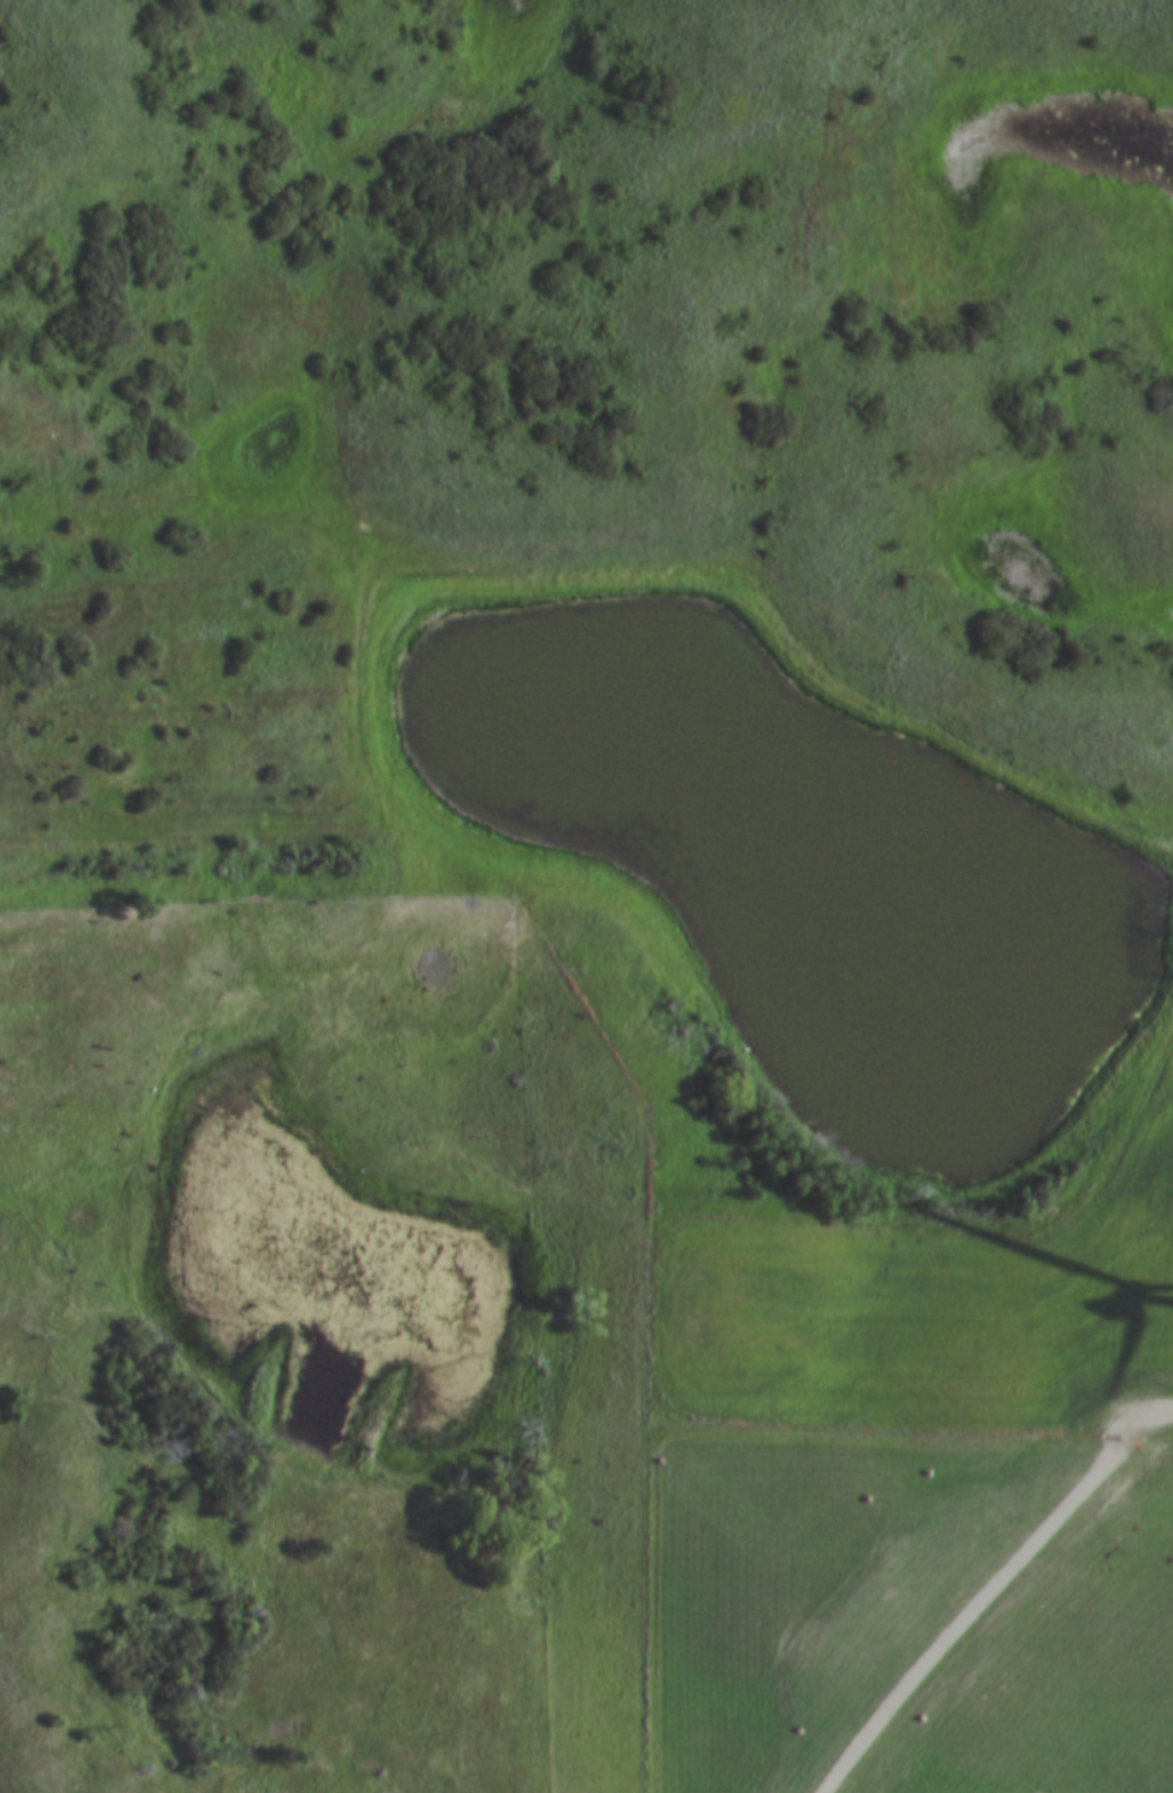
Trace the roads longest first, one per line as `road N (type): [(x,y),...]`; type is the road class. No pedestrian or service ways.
road 1 (track): [(850,1792),(1126,1419),(1172,1420)]

